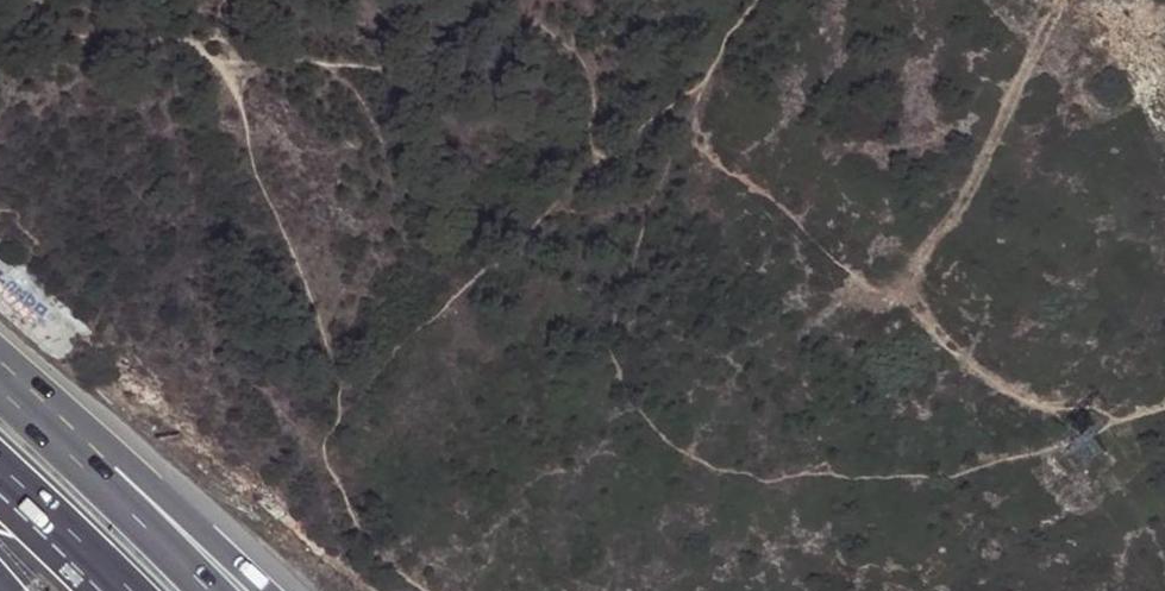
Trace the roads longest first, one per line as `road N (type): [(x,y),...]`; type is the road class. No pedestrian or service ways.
road 1 (motorway): [(268,590),(0,360)]
road 2 (motorway): [(207,590),(0,402)]
road 3 (motorway): [(0,477),(117,590)]

